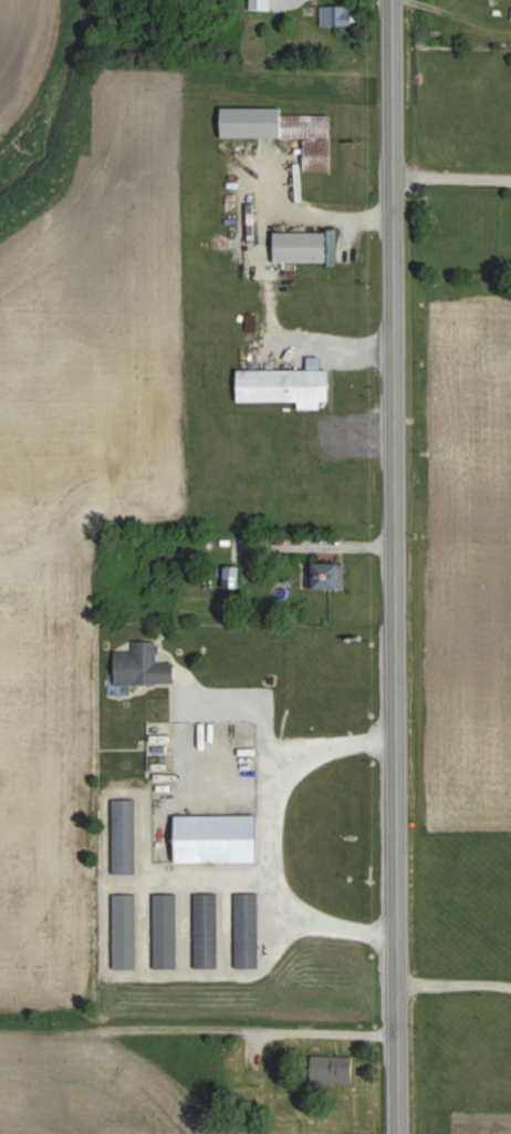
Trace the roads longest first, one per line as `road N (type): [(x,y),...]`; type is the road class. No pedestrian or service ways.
road 1 (primary): [(392,1133),(388,0)]
road 2 (residential): [(389,742),(304,752),(280,771),(261,803),(259,835),(270,899),(299,924),(389,944)]

